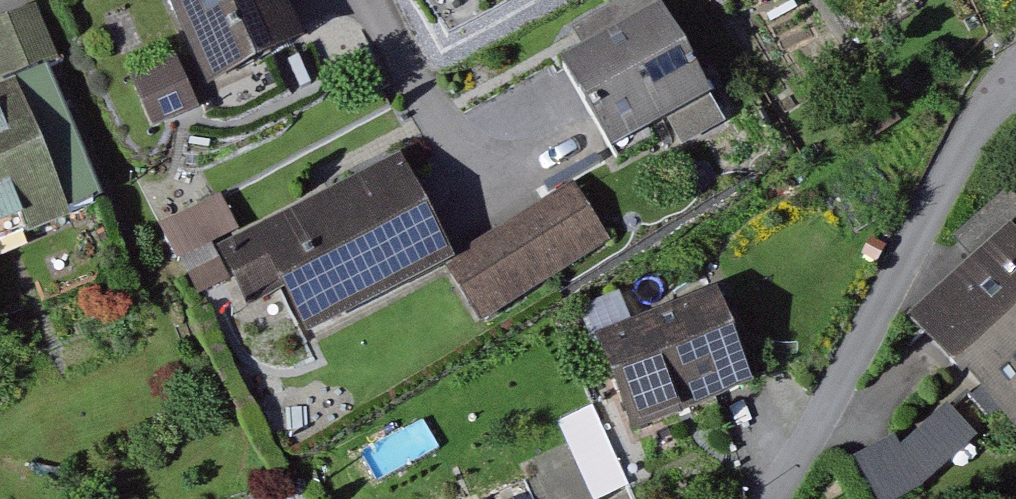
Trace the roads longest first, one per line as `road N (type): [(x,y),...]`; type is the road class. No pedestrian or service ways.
road 1 (residential): [(770,498),(990,98),(1015,72)]

